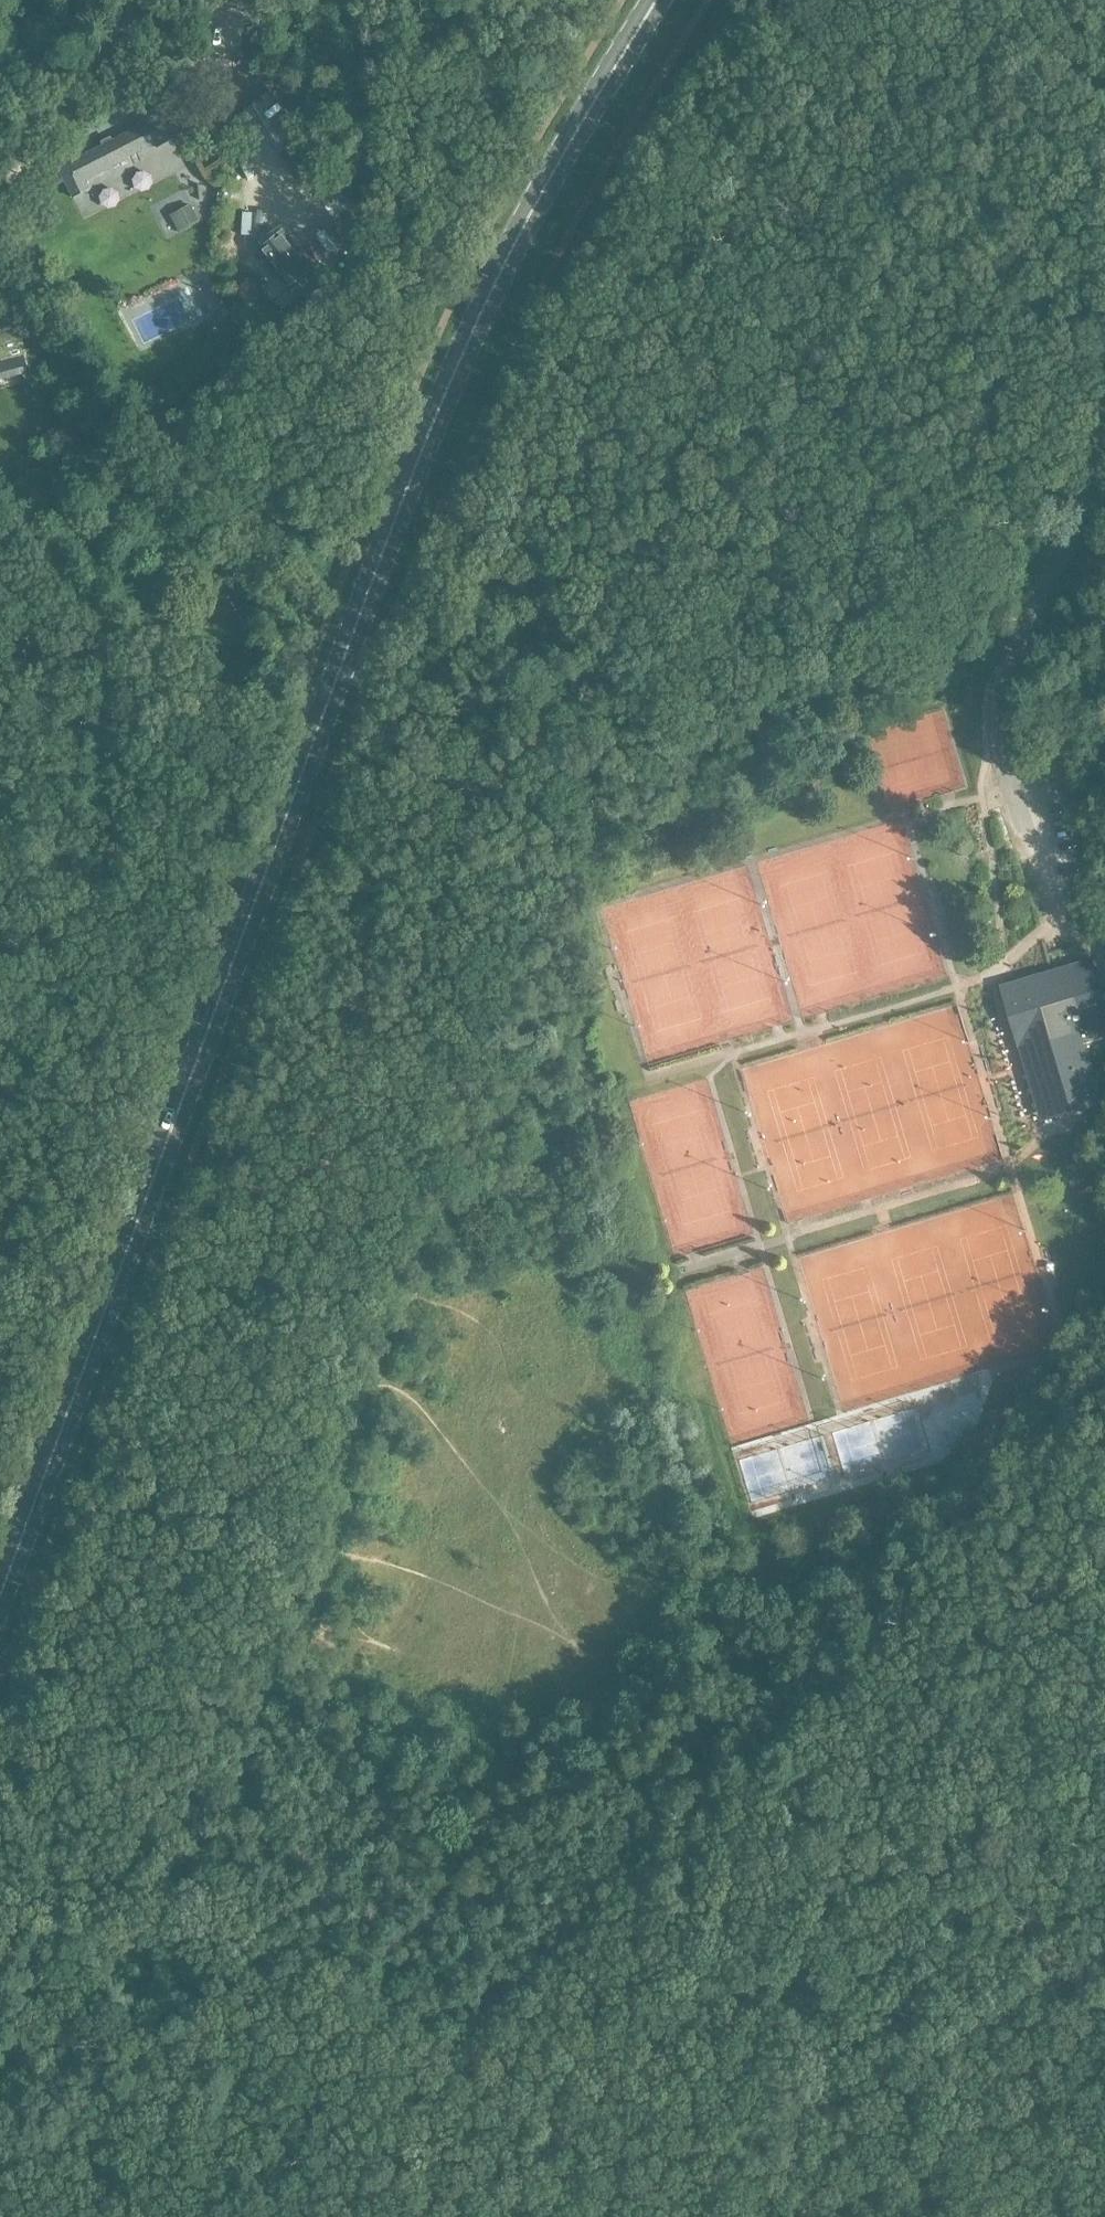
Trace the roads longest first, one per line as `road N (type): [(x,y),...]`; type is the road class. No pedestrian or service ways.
road 1 (secondary): [(0,1621),(477,322),(659,0)]
road 2 (track): [(0,479),(41,545),(90,592),(226,681),(324,732)]
road 3 (unclassified): [(0,91),(193,0)]

